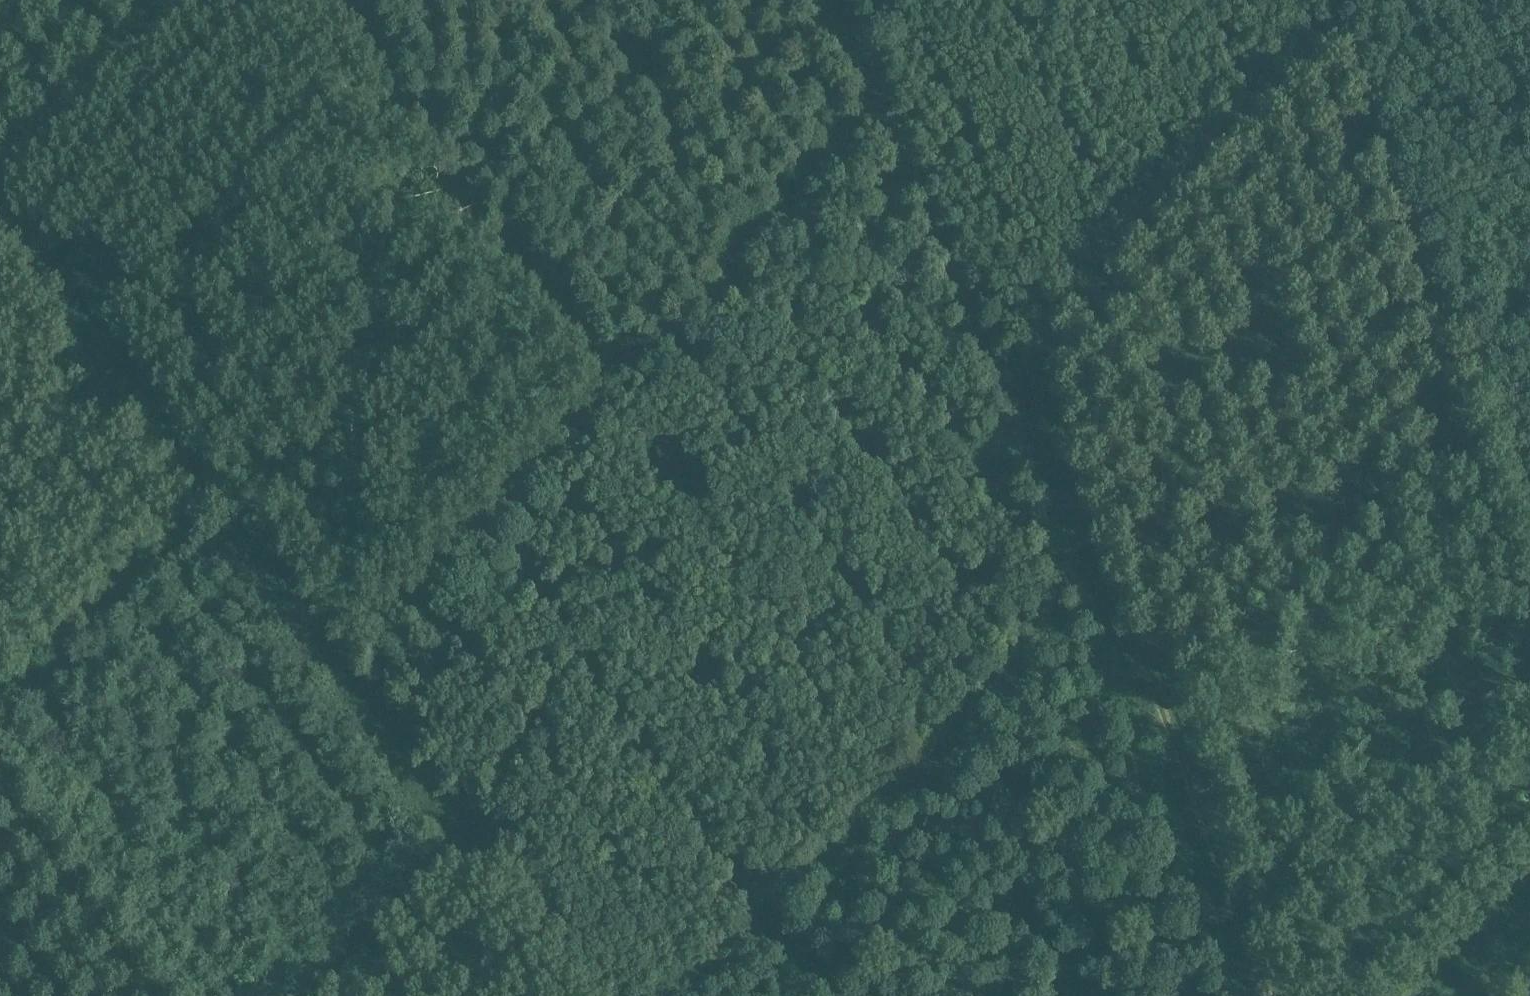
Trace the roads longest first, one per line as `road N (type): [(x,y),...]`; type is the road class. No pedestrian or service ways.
road 1 (track): [(189,0),(0,191)]
road 2 (track): [(1433,995),(1529,899)]

